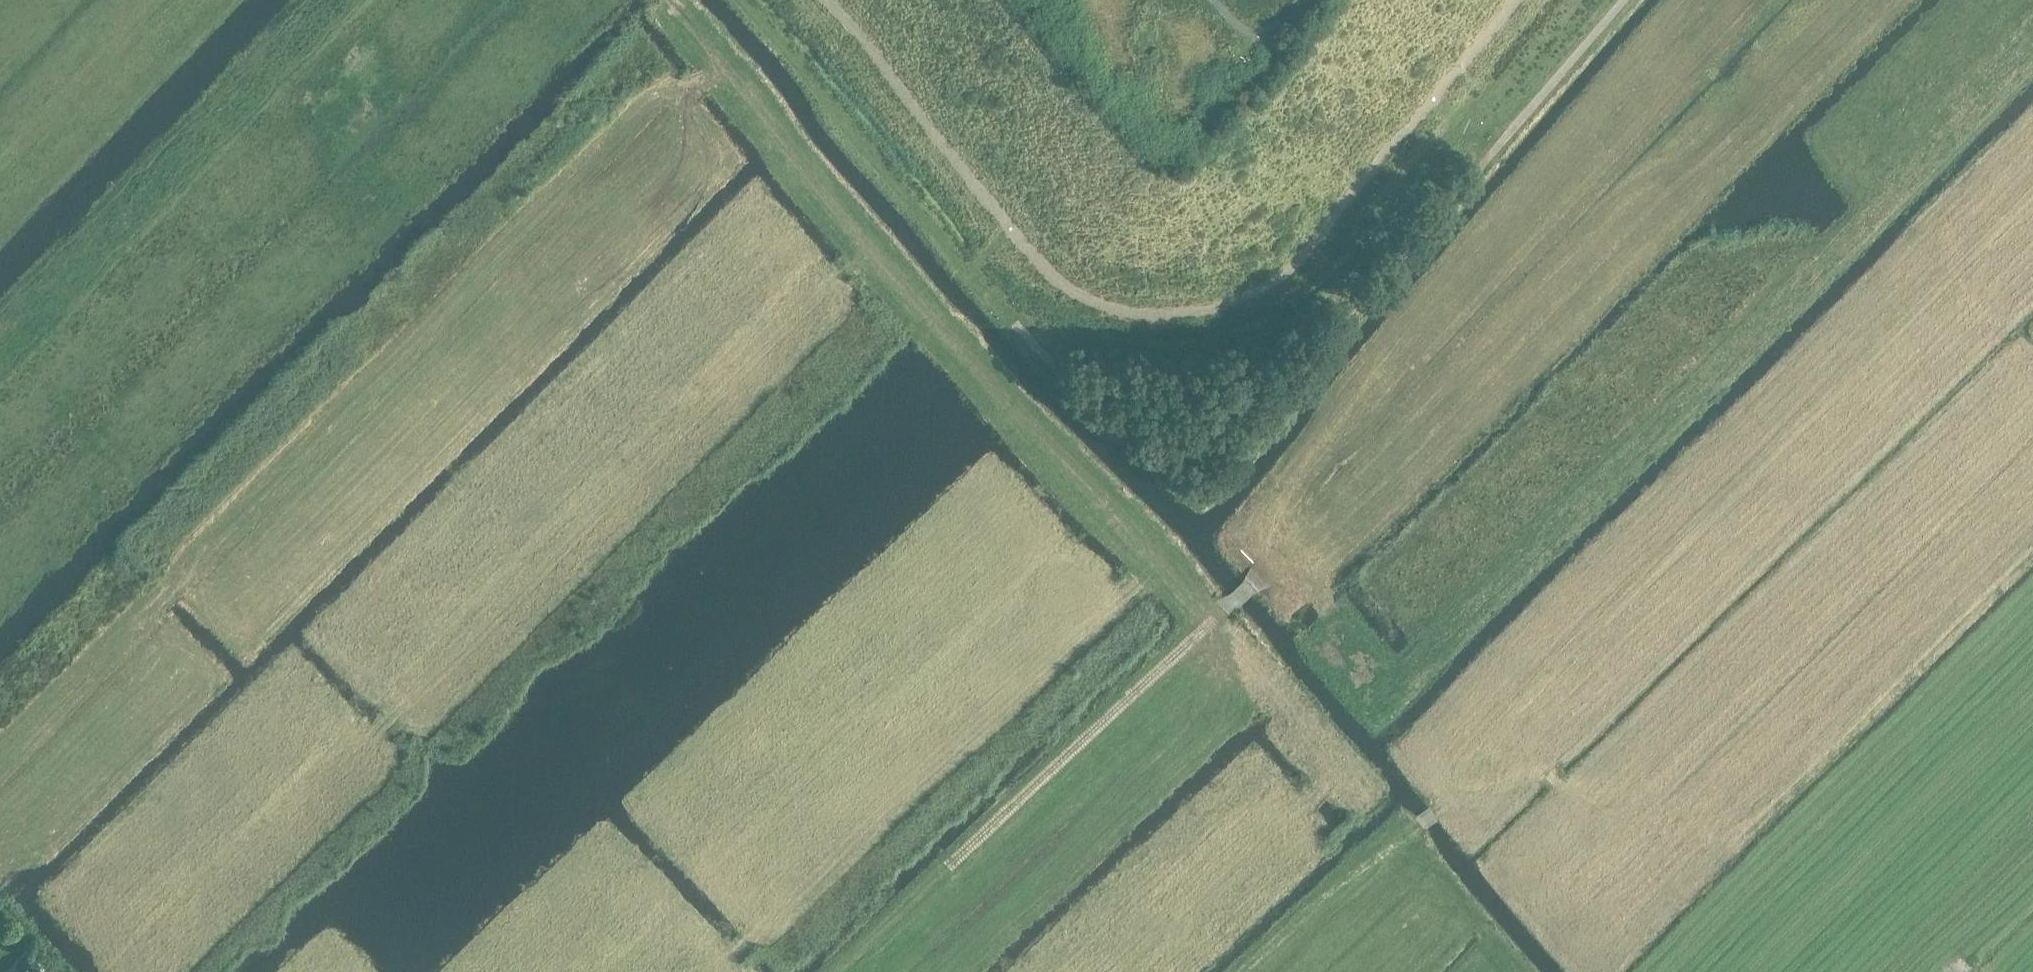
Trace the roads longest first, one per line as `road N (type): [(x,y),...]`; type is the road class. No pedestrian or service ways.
road 1 (track): [(1225,608),(834,971)]
road 2 (track): [(740,0),(1014,323)]

